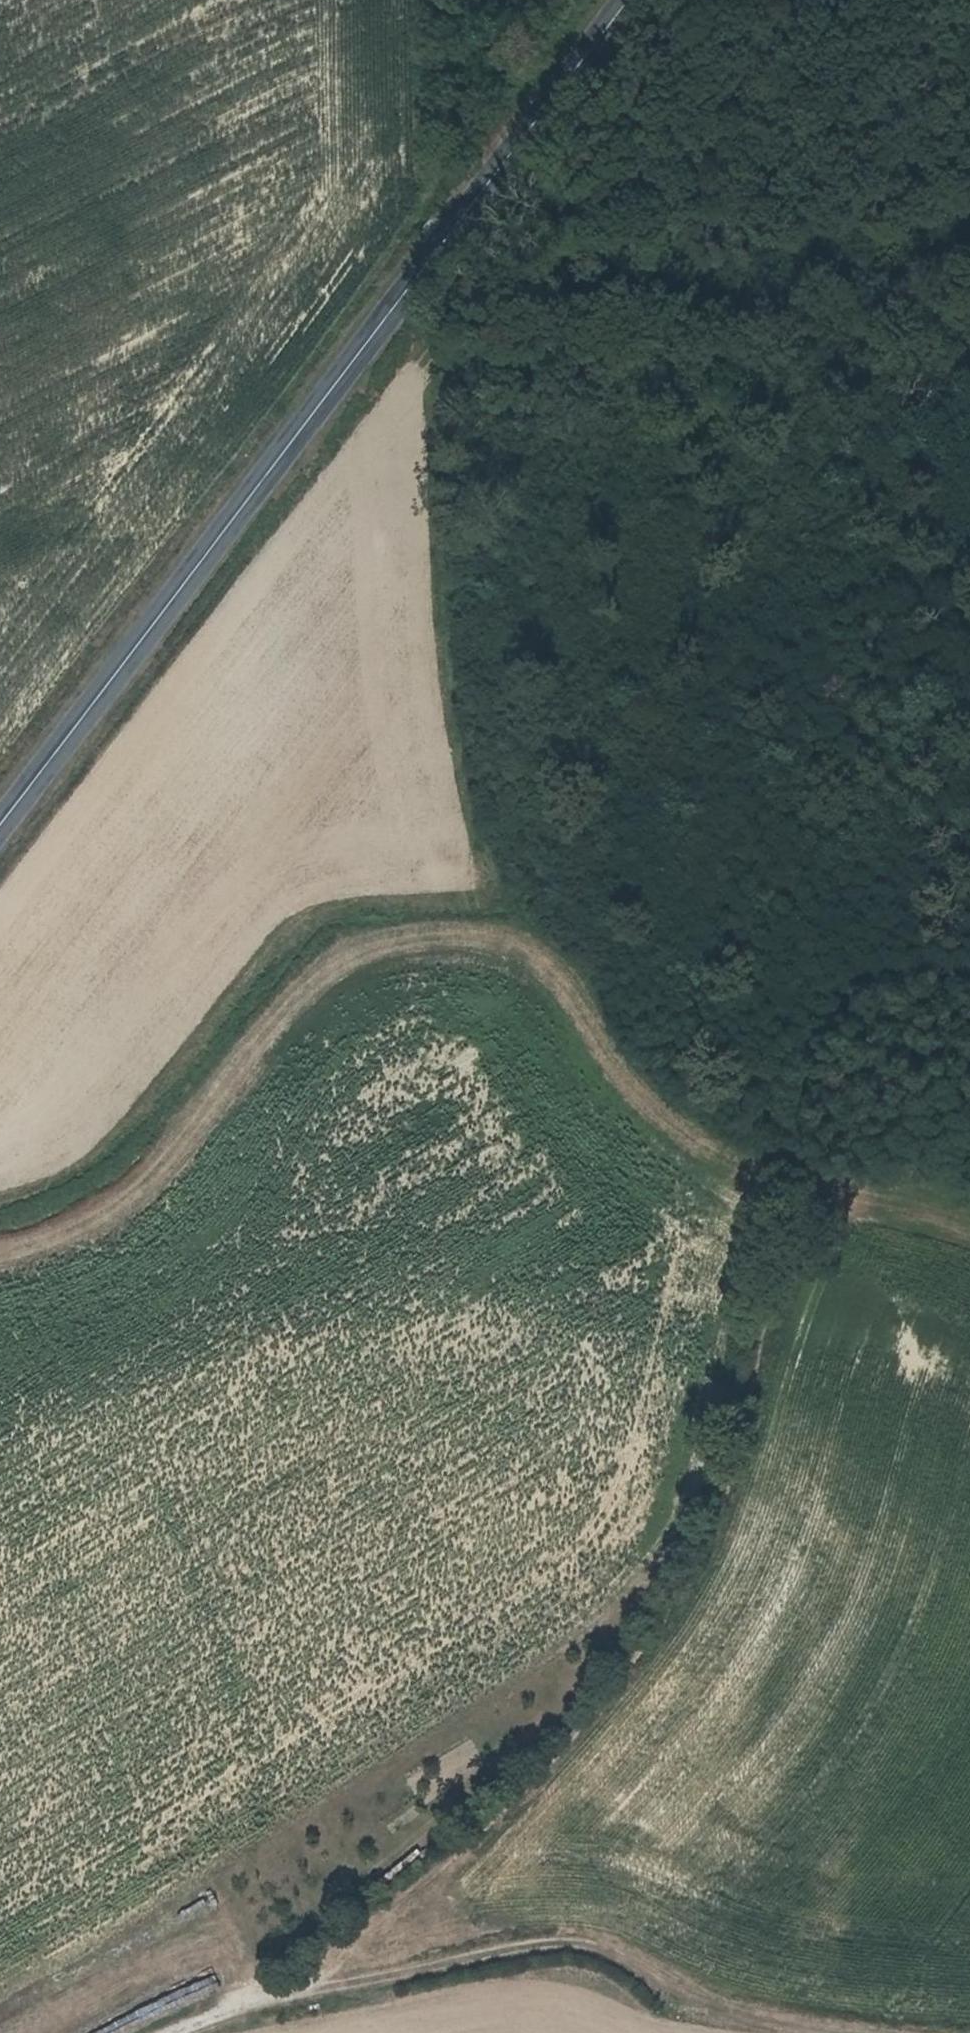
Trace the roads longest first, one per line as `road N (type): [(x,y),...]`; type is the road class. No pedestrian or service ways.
road 1 (secondary): [(636,0),(0,831)]
road 2 (track): [(884,2032),(779,2022),(689,2000),(617,1951),(501,1965)]
road 3 (track): [(204,2032),(281,2004),(501,1965)]

